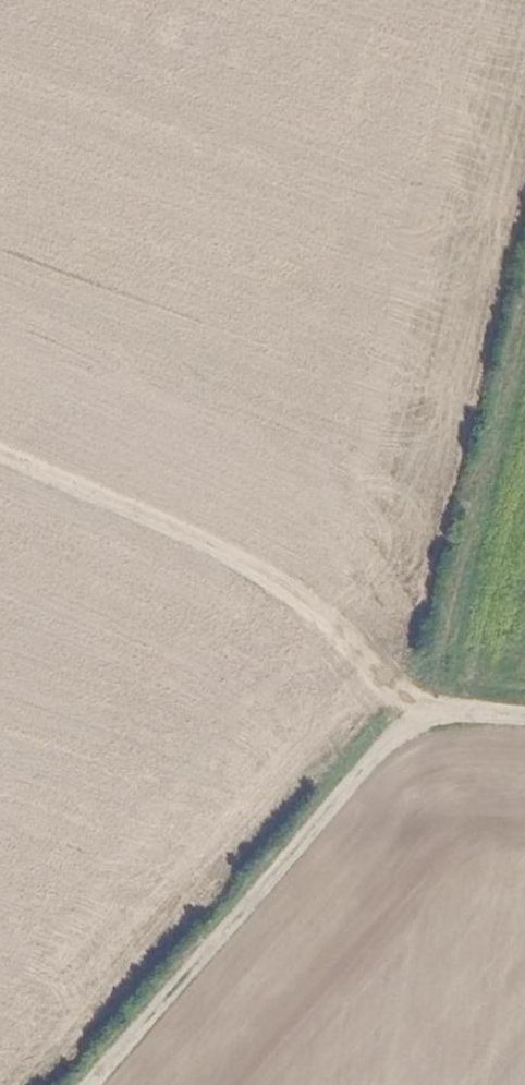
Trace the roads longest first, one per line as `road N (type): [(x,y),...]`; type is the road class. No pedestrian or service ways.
road 1 (track): [(0,454),(308,585),(437,705)]
road 2 (track): [(437,705),(105,1084)]
road 3 (track): [(437,705),(524,355)]

